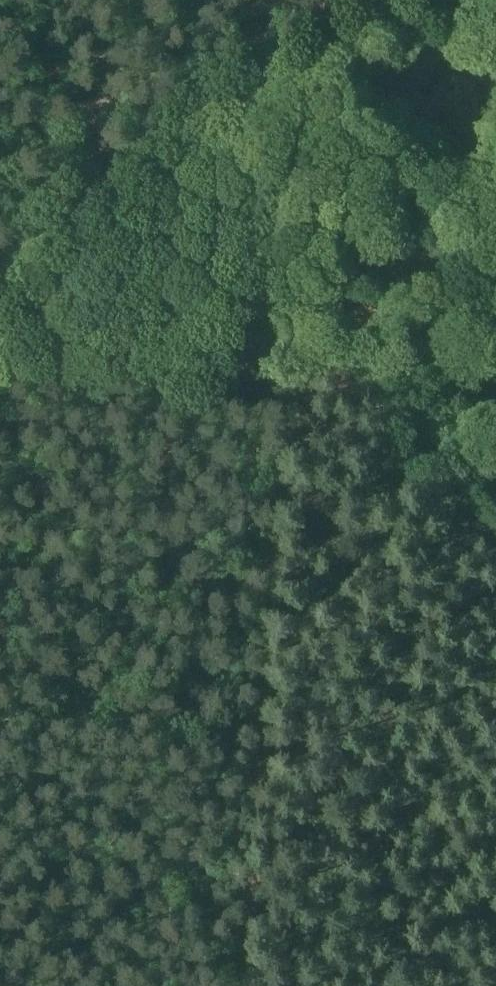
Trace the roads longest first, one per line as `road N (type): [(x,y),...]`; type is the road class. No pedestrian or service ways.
road 1 (track): [(242,985),(293,363)]
road 2 (track): [(0,287),(86,201),(164,144),(261,91),(495,0)]
road 3 (track): [(495,525),(454,453),(353,360),(208,376),(124,366),(0,366)]
road 4 (track): [(0,684),(259,779)]

